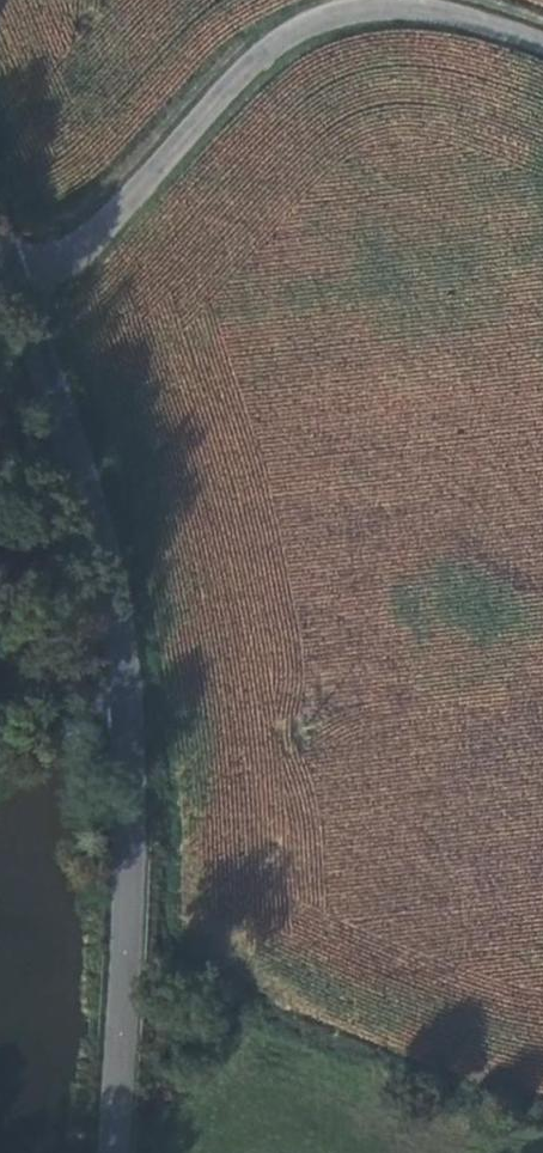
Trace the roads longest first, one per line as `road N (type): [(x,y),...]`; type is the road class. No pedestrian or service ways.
road 1 (unclassified): [(18,288),(87,247),(247,71),(311,21),(387,3),(479,17),(542,42)]
road 2 (tertiary): [(119,621),(131,772),(114,1152)]
road 3 (tertiary): [(18,288),(91,488),(119,621)]
road 4 (unclassified): [(119,621),(0,645)]

